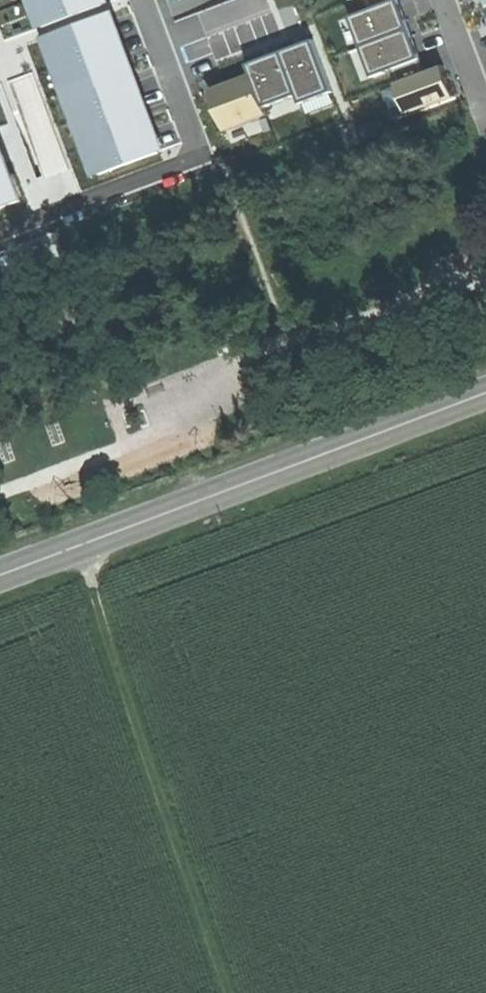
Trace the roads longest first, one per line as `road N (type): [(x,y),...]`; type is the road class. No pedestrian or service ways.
road 1 (tertiary): [(0,579),(485,396)]
road 2 (track): [(231,992),(83,547)]
road 3 (residential): [(0,232),(198,155),(142,0)]

